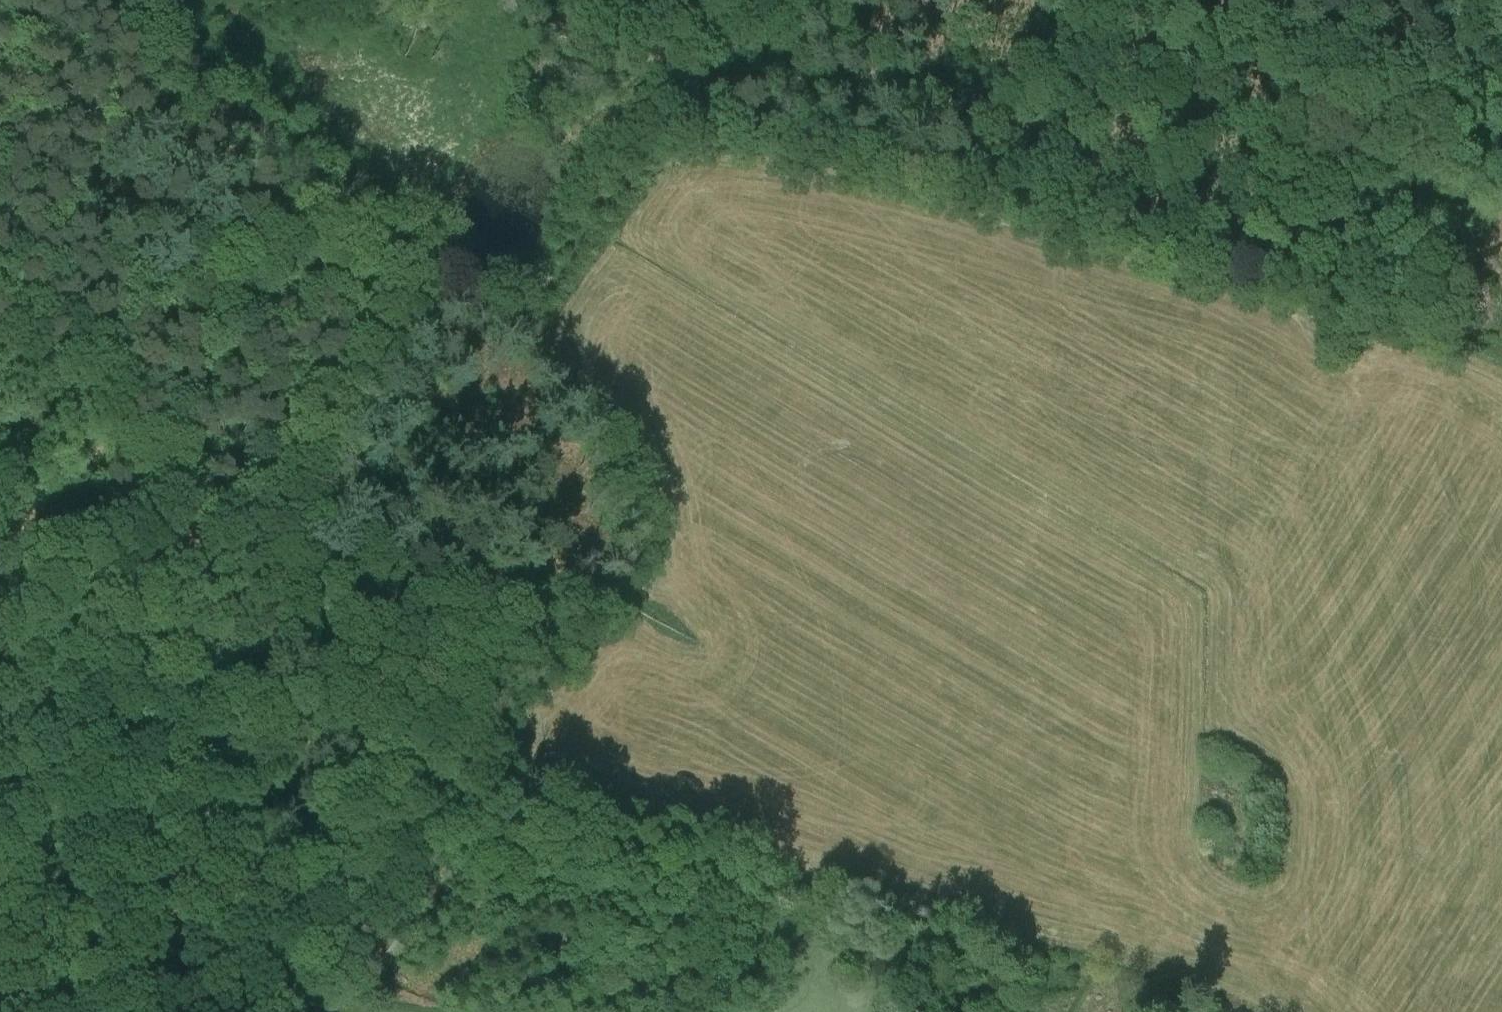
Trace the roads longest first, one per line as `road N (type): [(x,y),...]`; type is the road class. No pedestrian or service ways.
road 1 (track): [(1110,0),(1170,37),(1418,152),(1501,210)]

